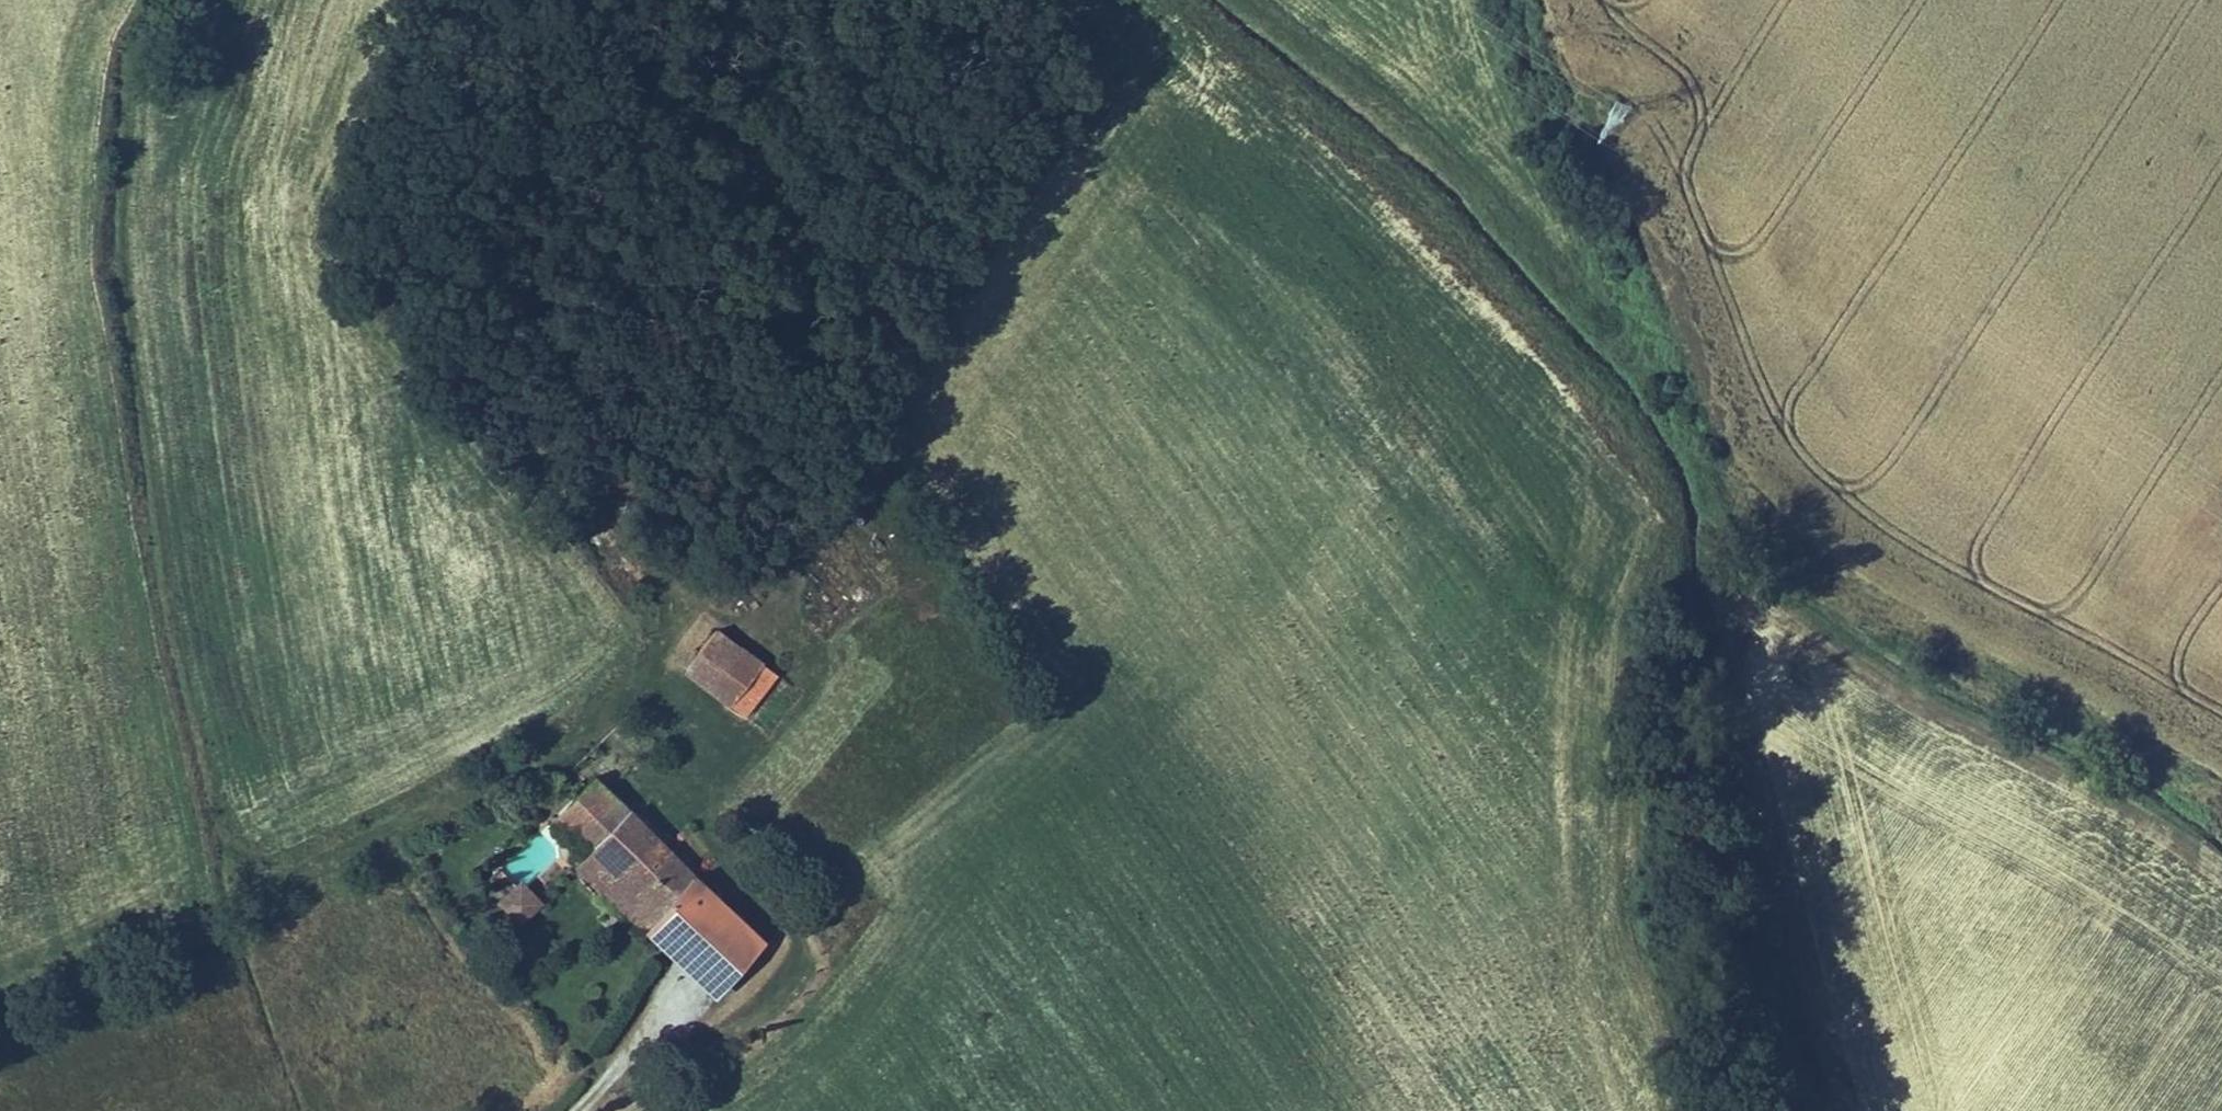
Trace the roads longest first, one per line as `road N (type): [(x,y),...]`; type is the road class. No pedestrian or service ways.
road 1 (unclassified): [(677,989),(584,1110)]

